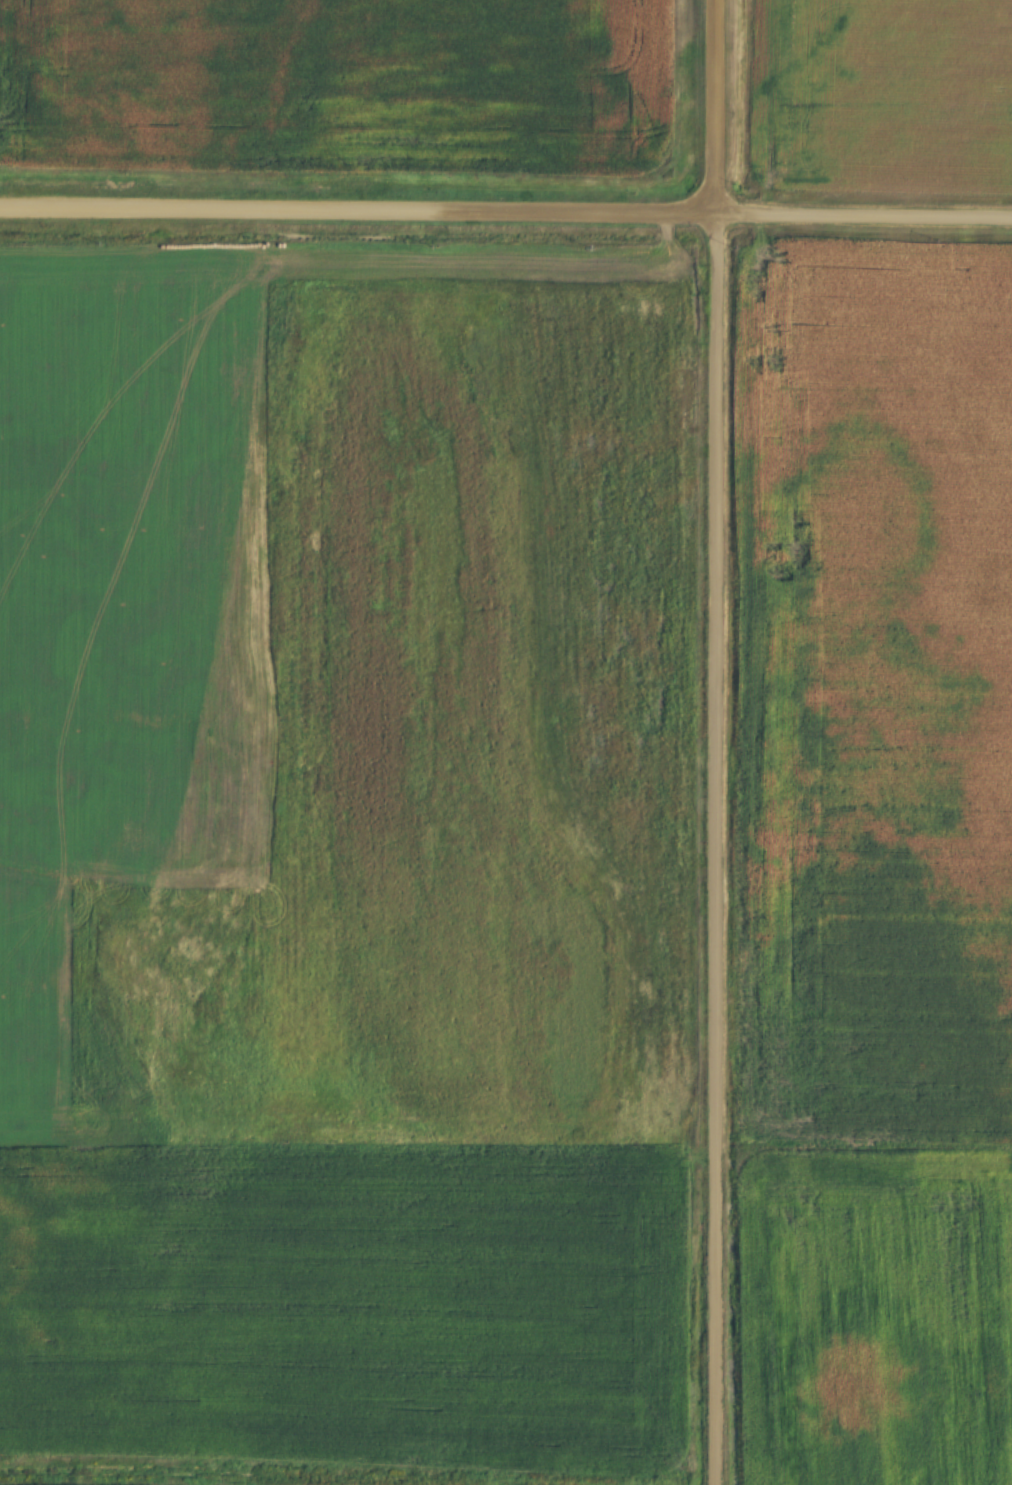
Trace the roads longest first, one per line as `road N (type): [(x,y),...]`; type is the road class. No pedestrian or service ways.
road 1 (residential): [(715,1484),(715,214)]
road 2 (tertiary): [(715,214),(0,209)]
road 3 (residential): [(1011,220),(715,214)]
road 4 (tertiary): [(715,214),(714,0)]

